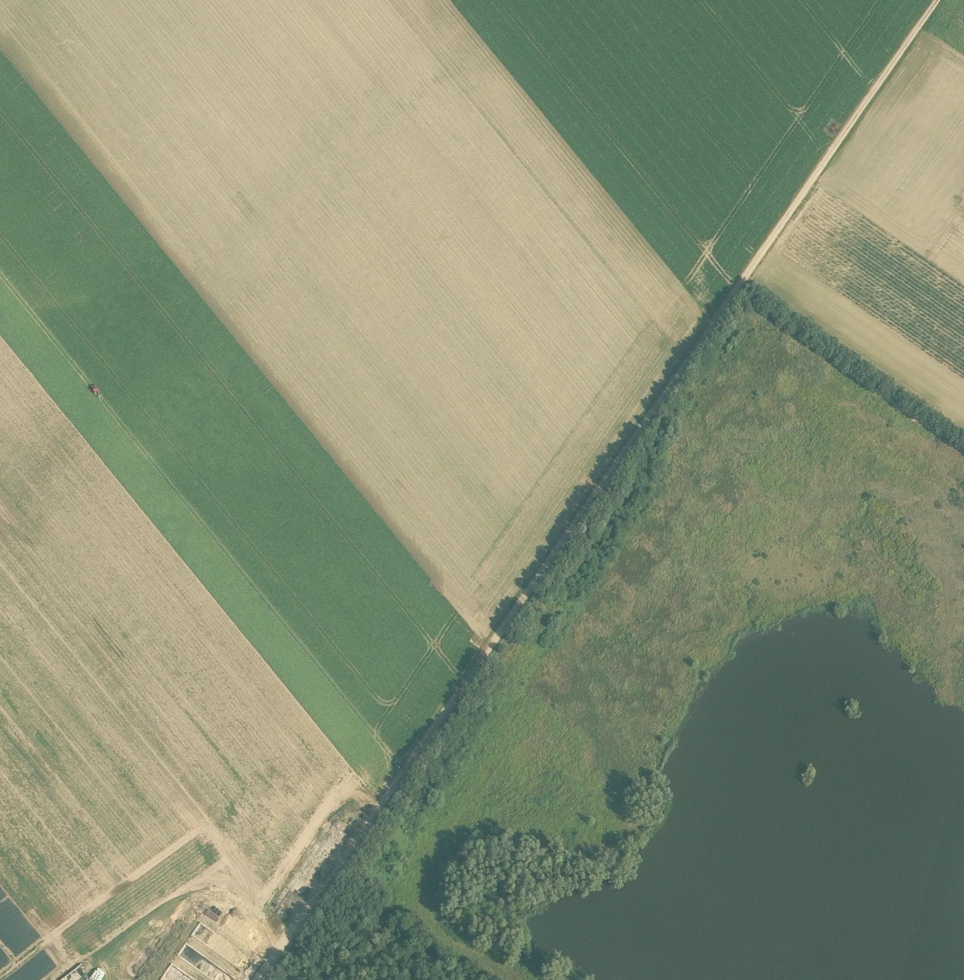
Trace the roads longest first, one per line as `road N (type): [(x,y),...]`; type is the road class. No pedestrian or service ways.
road 1 (track): [(253,979),(932,0)]

